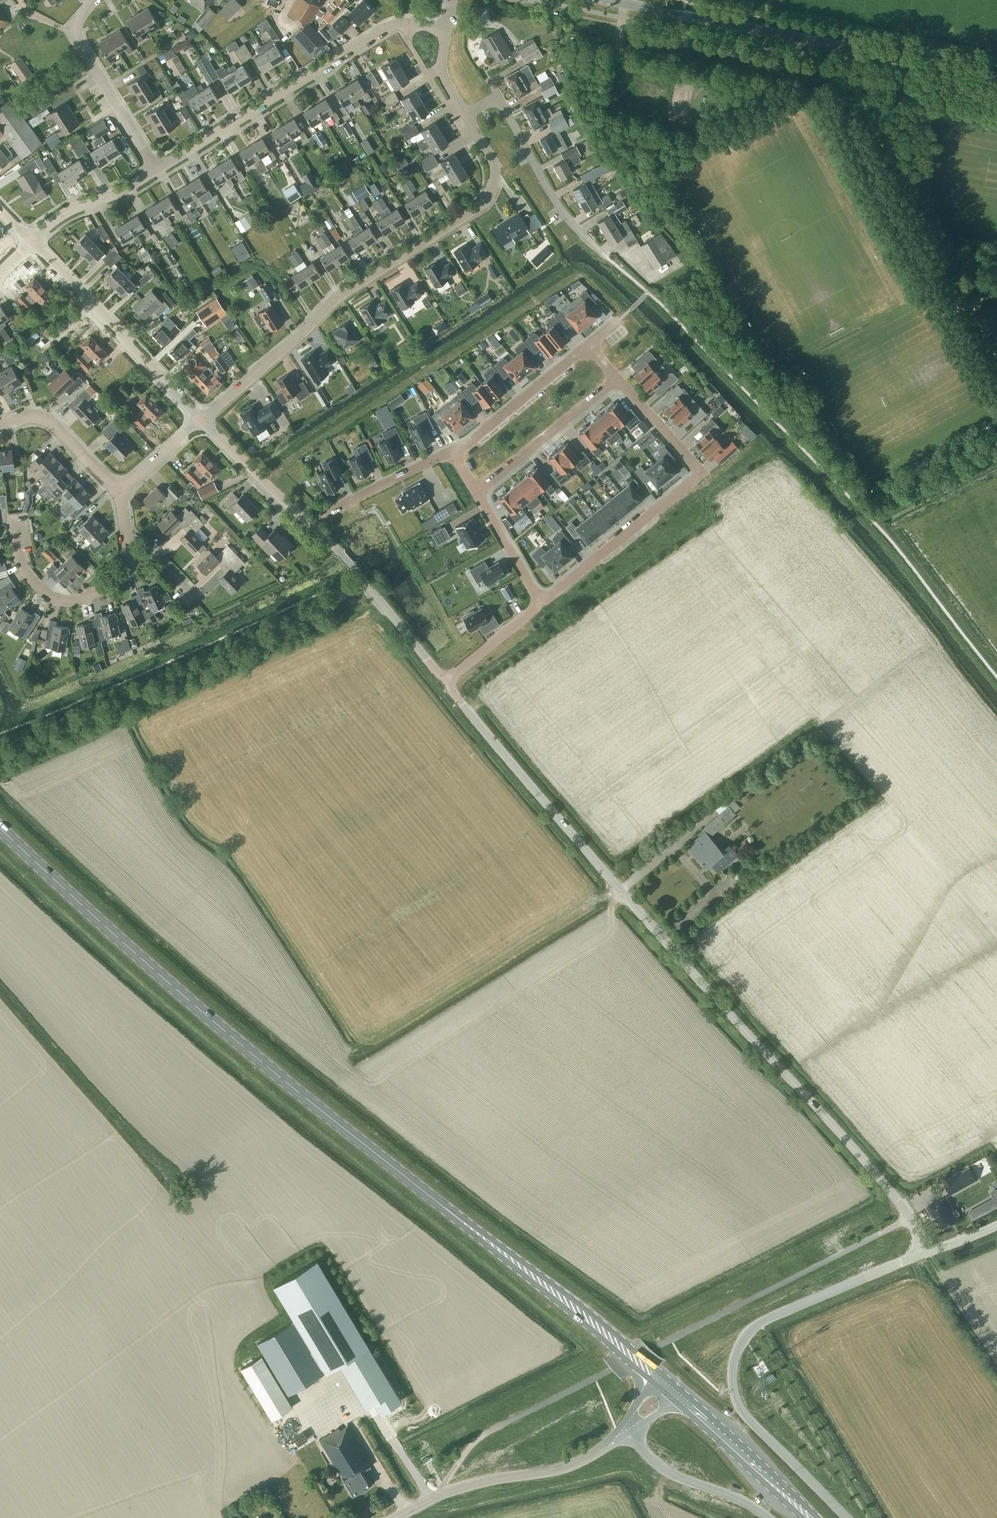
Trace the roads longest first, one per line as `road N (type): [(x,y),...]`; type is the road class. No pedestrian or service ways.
road 1 (unclassified): [(925,1253),(892,1193),(620,891),(448,679)]
road 2 (primary): [(462,1220),(205,1013),(0,827)]
road 3 (residential): [(200,420),(338,297),(482,204),(494,165),(466,114)]
road 4 (unclassified): [(925,1253),(762,1322),(736,1355),(732,1383),(741,1410),(847,1517)]
road 5 (secondary): [(996,77),(612,0)]
road 6 (unclassified): [(448,679),(342,554),(200,420)]
road 7 (residential): [(156,170),(407,23)]
road 8 (primary): [(673,1383),(462,1220)]
road 9 (primary): [(462,1220),(654,1384)]
road 10 (unclassified): [(200,420),(31,241)]
road 11 (tertiary): [(396,1517),(459,1488),(572,1465),(623,1431)]
road 12 (residential): [(541,604),(703,473)]
road 13 (primary): [(818,1517),(673,1383)]
road 14 (residential): [(156,170),(76,35),(94,0)]
road 15 (residential): [(606,256),(564,213),(497,96)]
road 16 (residential): [(128,553),(112,582),(76,600),(53,598),(25,569),(12,516)]
road 17 (residential): [(617,378),(477,493)]
road 18 (primary): [(673,1399),(803,1517)]
road 19 (residential): [(452,450),(589,345)]
road 20 (unclassified): [(769,1517),(666,1471),(623,1431)]
road 21 (residential): [(0,427),(48,420),(117,491)]
road 22 (residential): [(31,241),(71,210),(156,170)]
road 23 (residential): [(328,513),(452,450)]
road 24 (residential): [(617,378),(703,473)]
road 25 (residential): [(541,604),(477,493)]
road 26 (residential): [(448,679),(541,604)]

